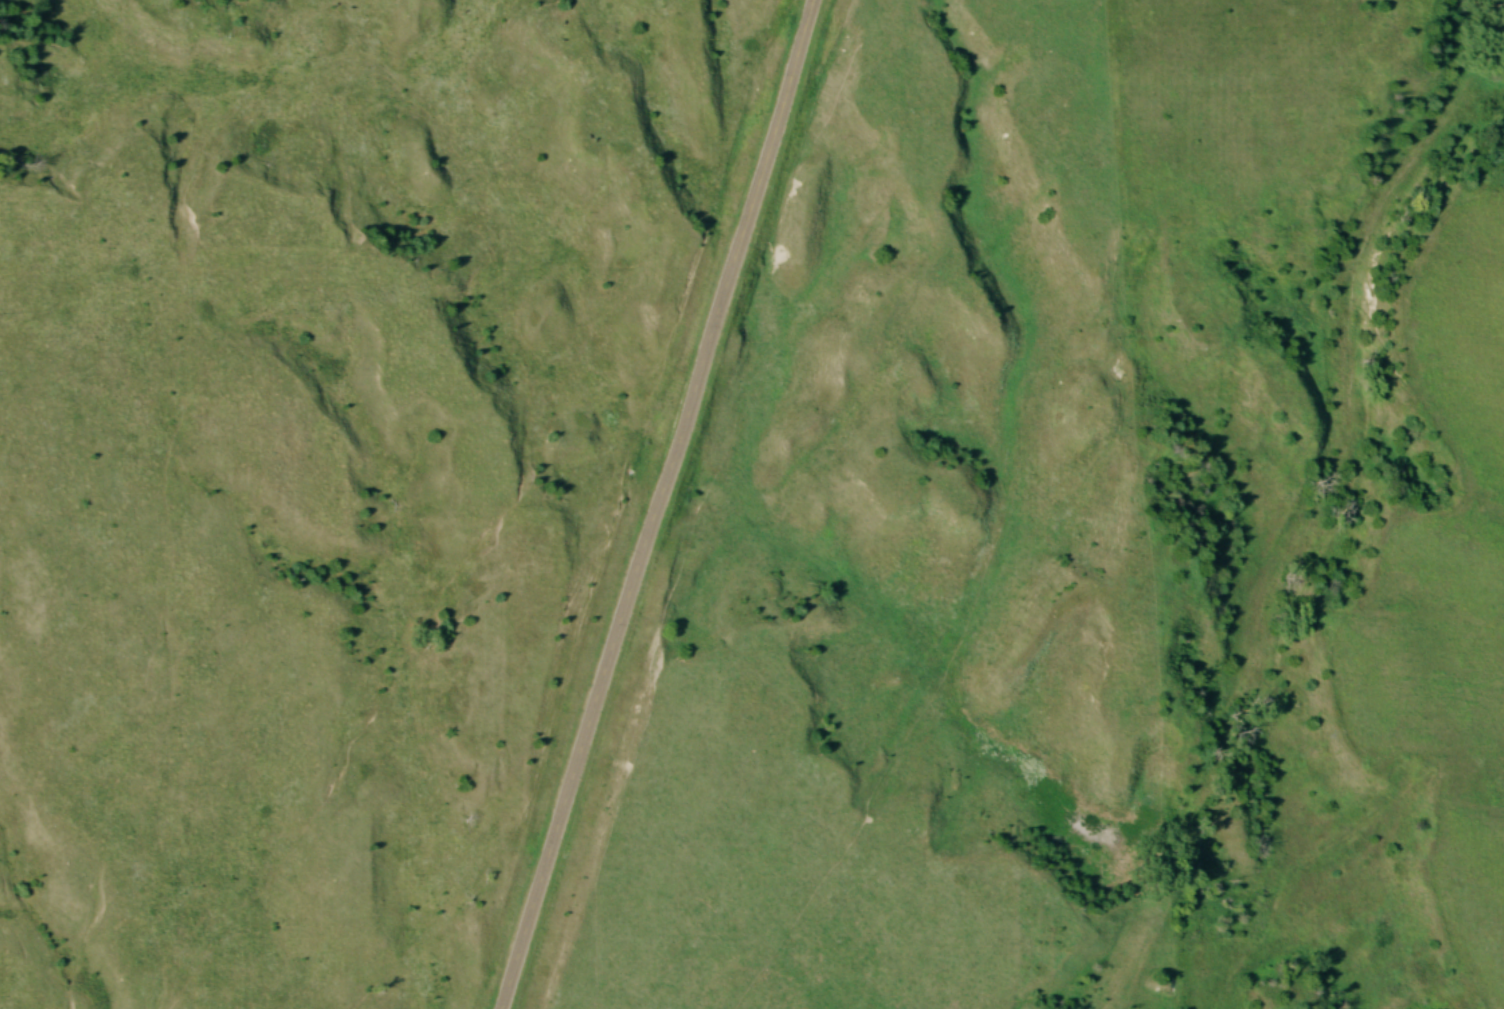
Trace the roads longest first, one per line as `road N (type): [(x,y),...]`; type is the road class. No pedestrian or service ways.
road 1 (tertiary): [(816,0),(502,1008)]

